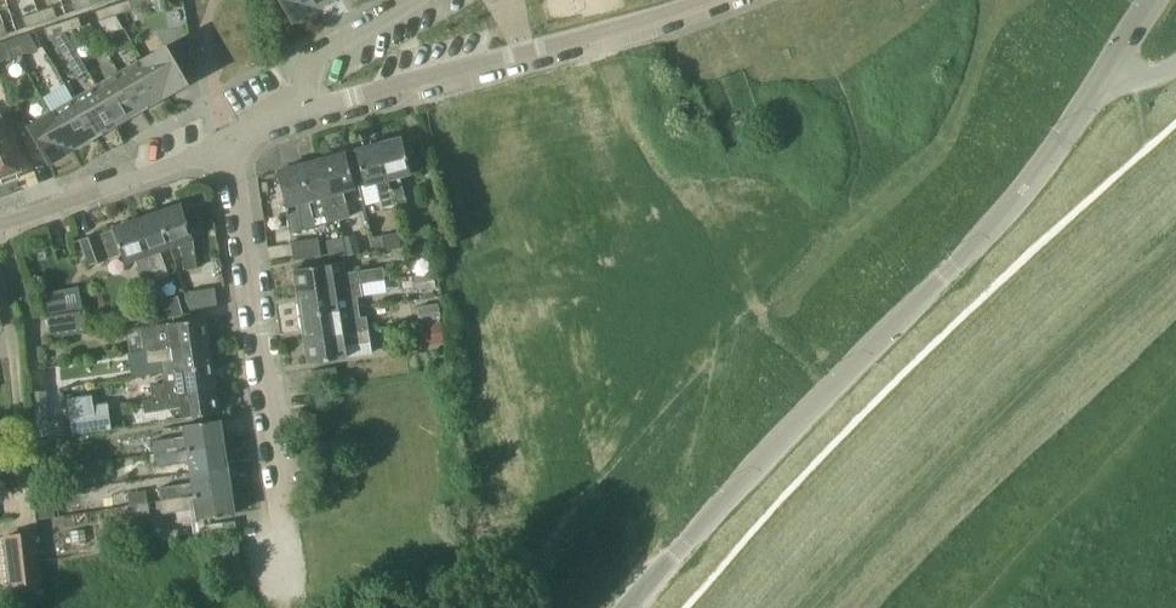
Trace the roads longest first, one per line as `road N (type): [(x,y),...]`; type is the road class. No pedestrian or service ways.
road 1 (unclassified): [(628,607),(1018,197),(1100,83)]
road 2 (residential): [(234,132),(704,0)]
road 3 (residential): [(281,594),(279,512),(234,132)]
road 4 (residential): [(0,219),(234,132)]
road 5 (residential): [(234,132),(259,95),(408,0)]

